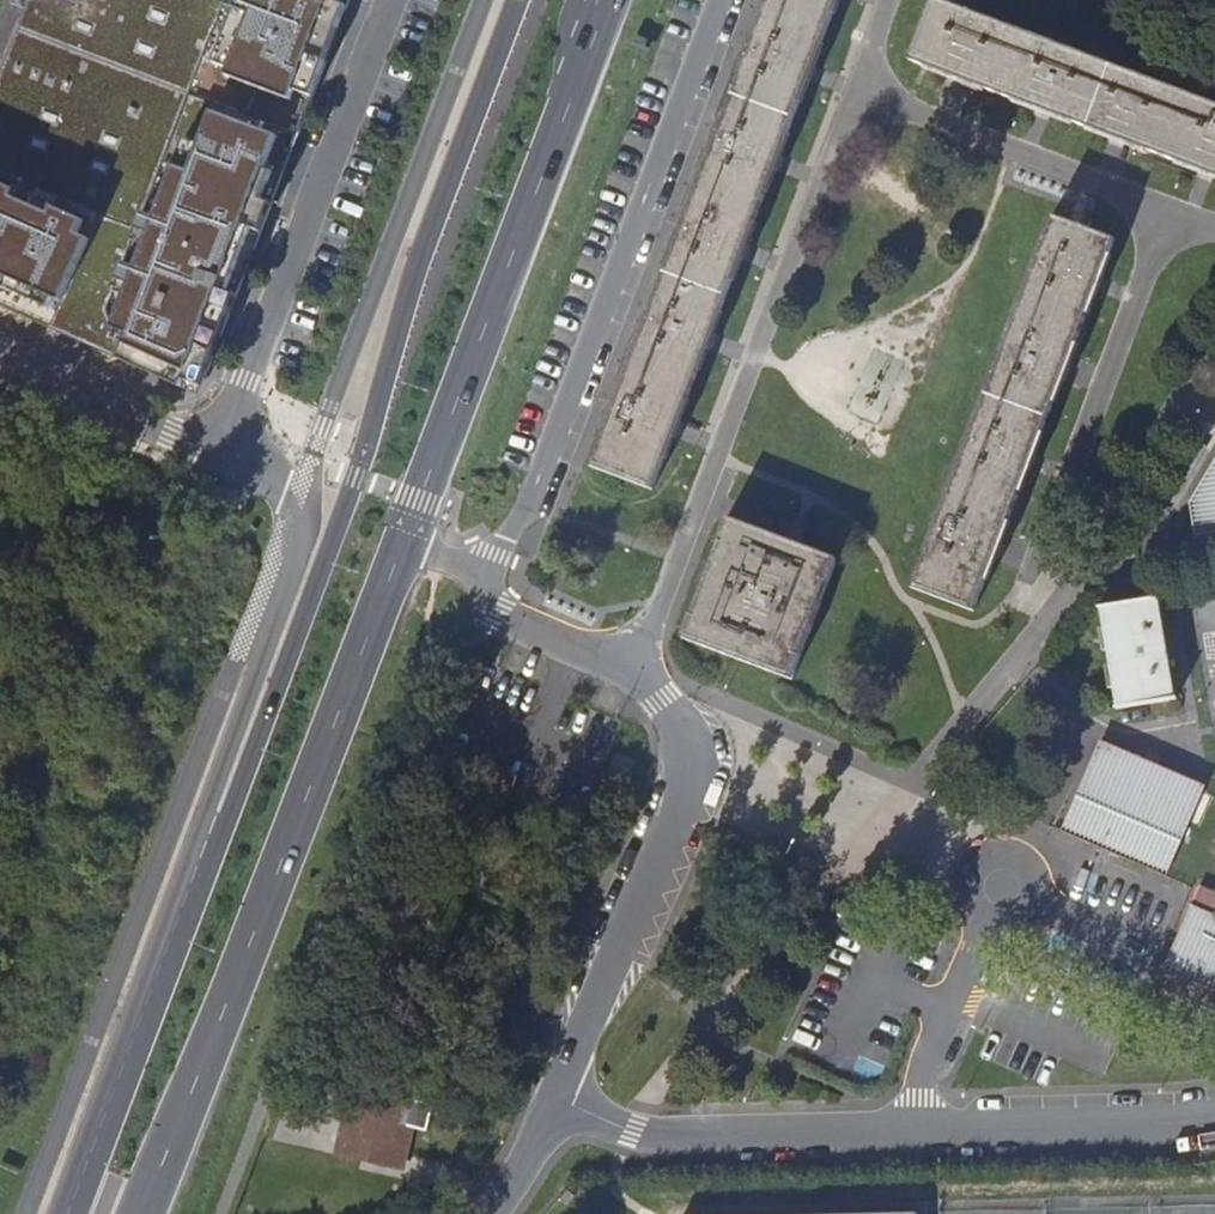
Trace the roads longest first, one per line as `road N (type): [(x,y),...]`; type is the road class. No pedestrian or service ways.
road 1 (primary): [(518,0),(444,189),(349,492),(200,872)]
road 2 (residential): [(857,91),(1168,208),(1031,575)]
road 3 (primary): [(131,1213),(402,544)]
road 4 (residential): [(550,1096),(623,1135),(688,1137),(1214,1114)]
road 5 (residential): [(723,0),(537,483),(486,579)]
road 6 (residential): [(634,676),(857,91)]
road 7 (residential): [(217,454),(389,0)]
road 8 (residential): [(217,454),(284,492),(301,541),(200,872)]
road 9 (primary): [(402,544),(569,101)]
road 10 (unclassified): [(683,733),(684,776),(667,835),(550,1096)]
road 11 (primary): [(200,872),(67,1213)]
road 12 (residential): [(0,357),(217,454)]
road 13 (residential): [(634,676),(501,612),(486,579)]
road 14 (unclassified): [(550,1096),(488,1213)]

